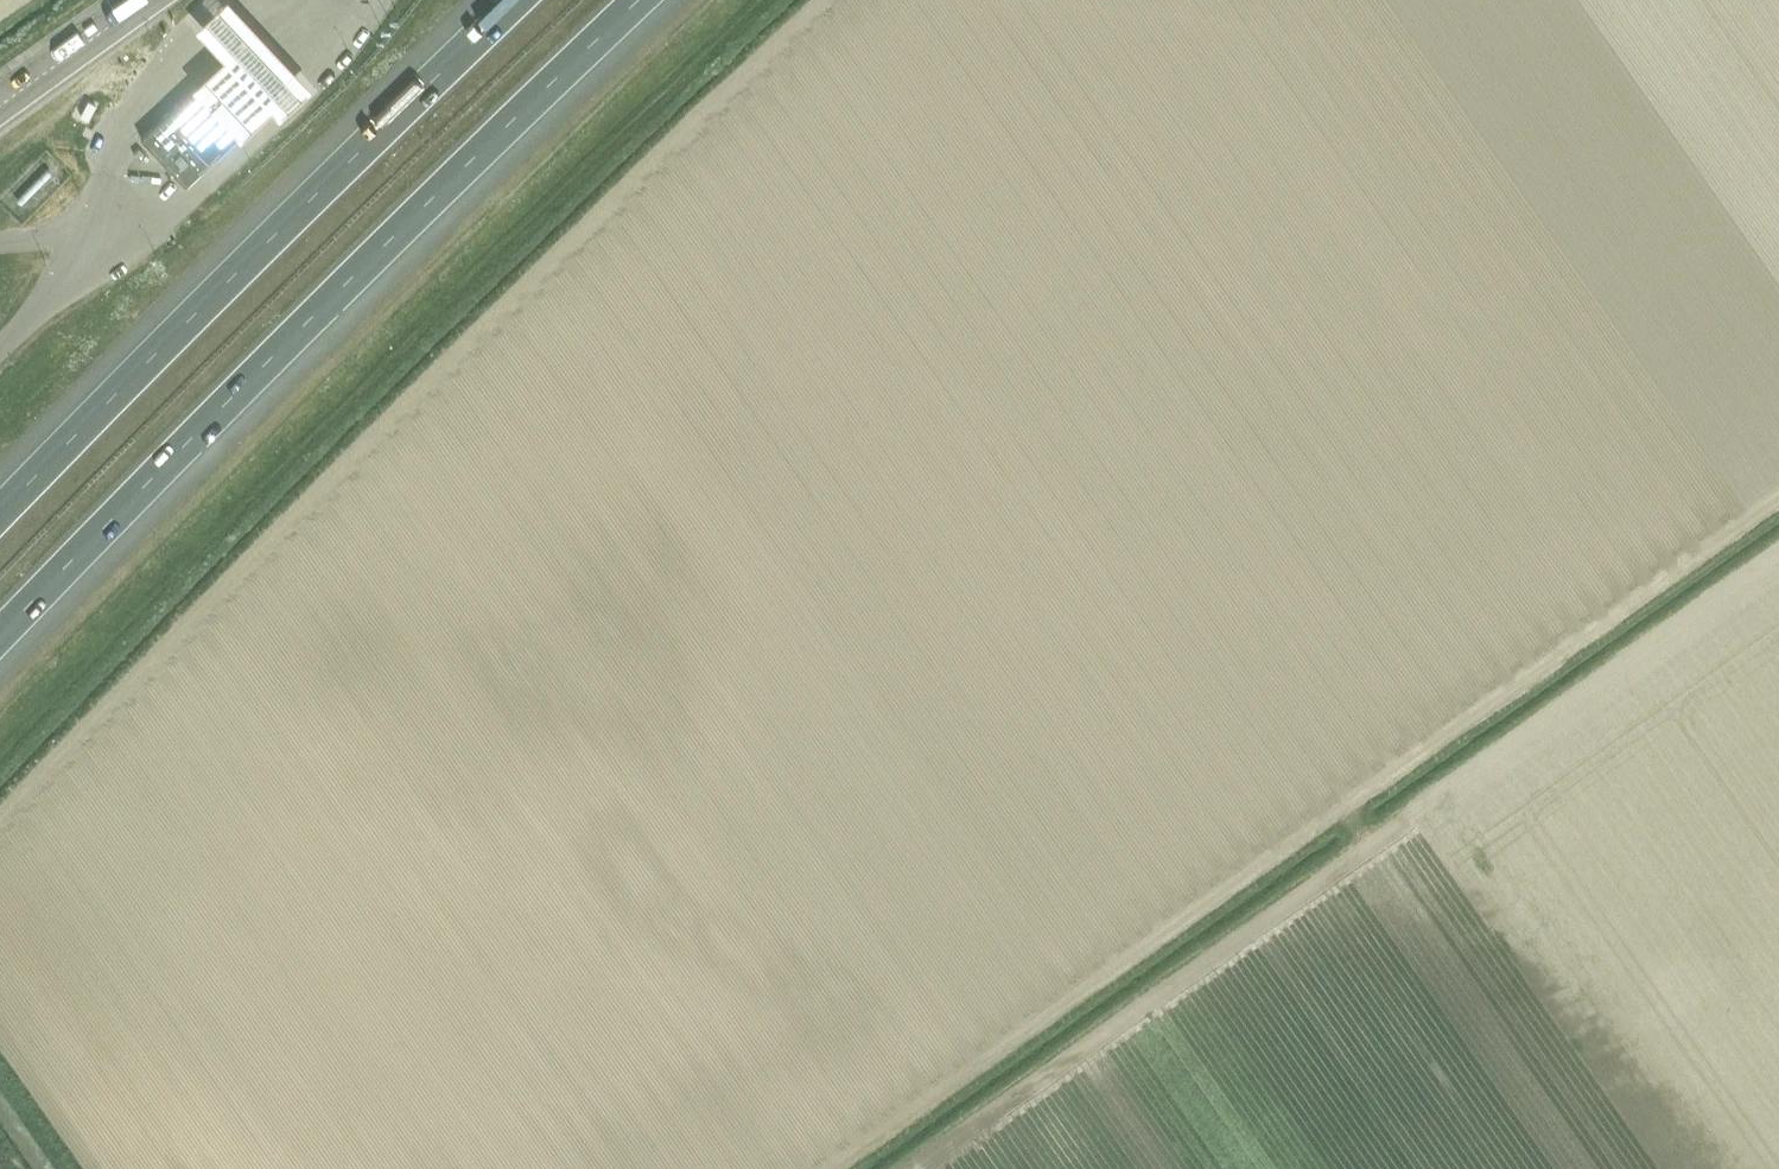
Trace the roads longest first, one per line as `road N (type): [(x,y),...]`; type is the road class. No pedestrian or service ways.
road 1 (motorway): [(0,634),(640,0)]
road 2 (motorway): [(518,0),(0,514)]

